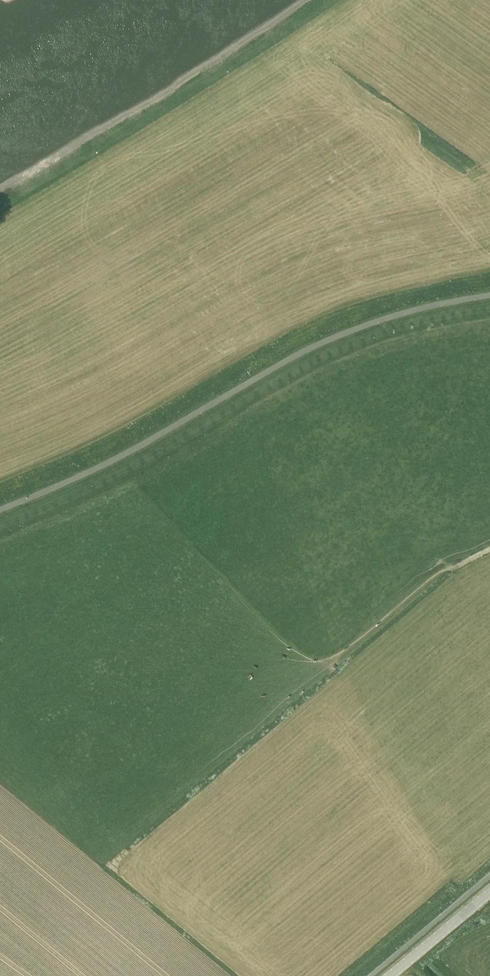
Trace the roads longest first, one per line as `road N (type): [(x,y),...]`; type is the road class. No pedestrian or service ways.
road 1 (tertiary): [(391,975),(489,894)]

